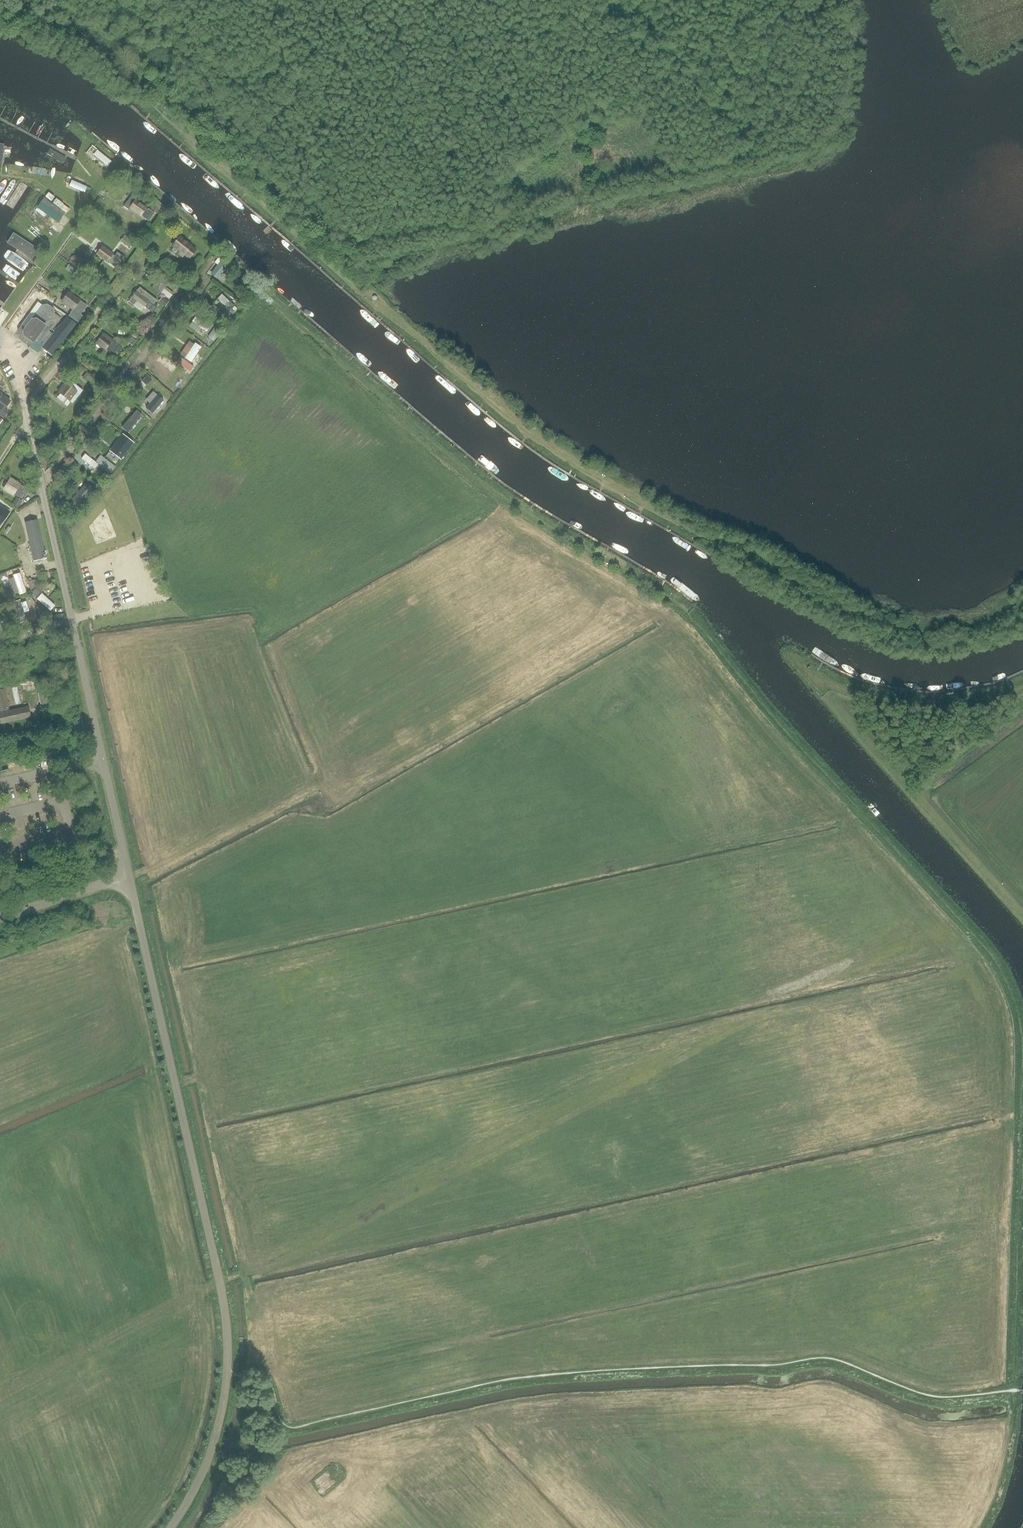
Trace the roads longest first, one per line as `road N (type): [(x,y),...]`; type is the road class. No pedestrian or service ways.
road 1 (unclassified): [(128,877),(42,482)]
road 2 (unclassified): [(0,918),(128,877)]

